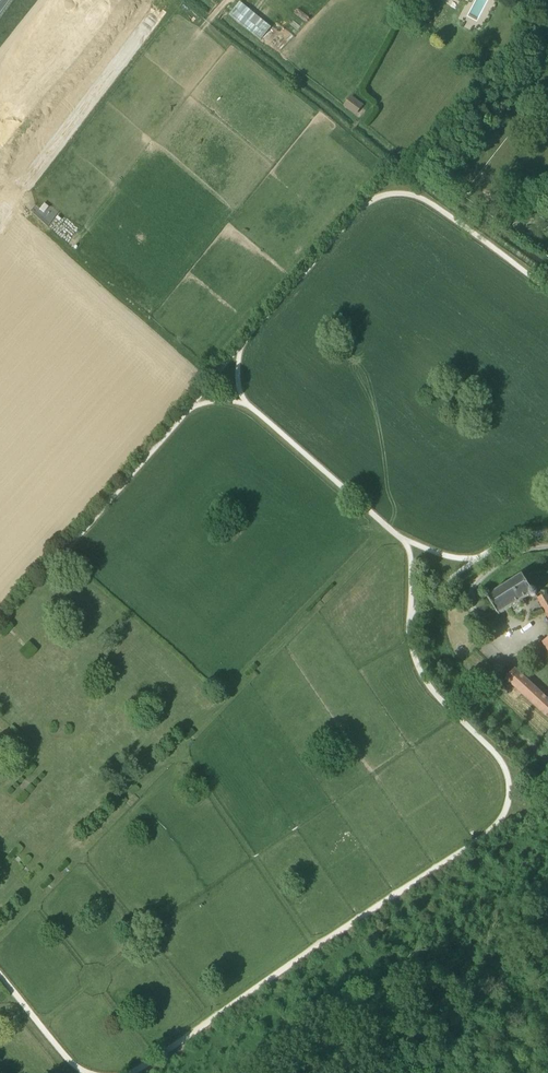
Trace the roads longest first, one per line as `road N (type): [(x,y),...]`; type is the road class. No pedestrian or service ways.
road 1 (unclassified): [(0,216),(166,0)]

